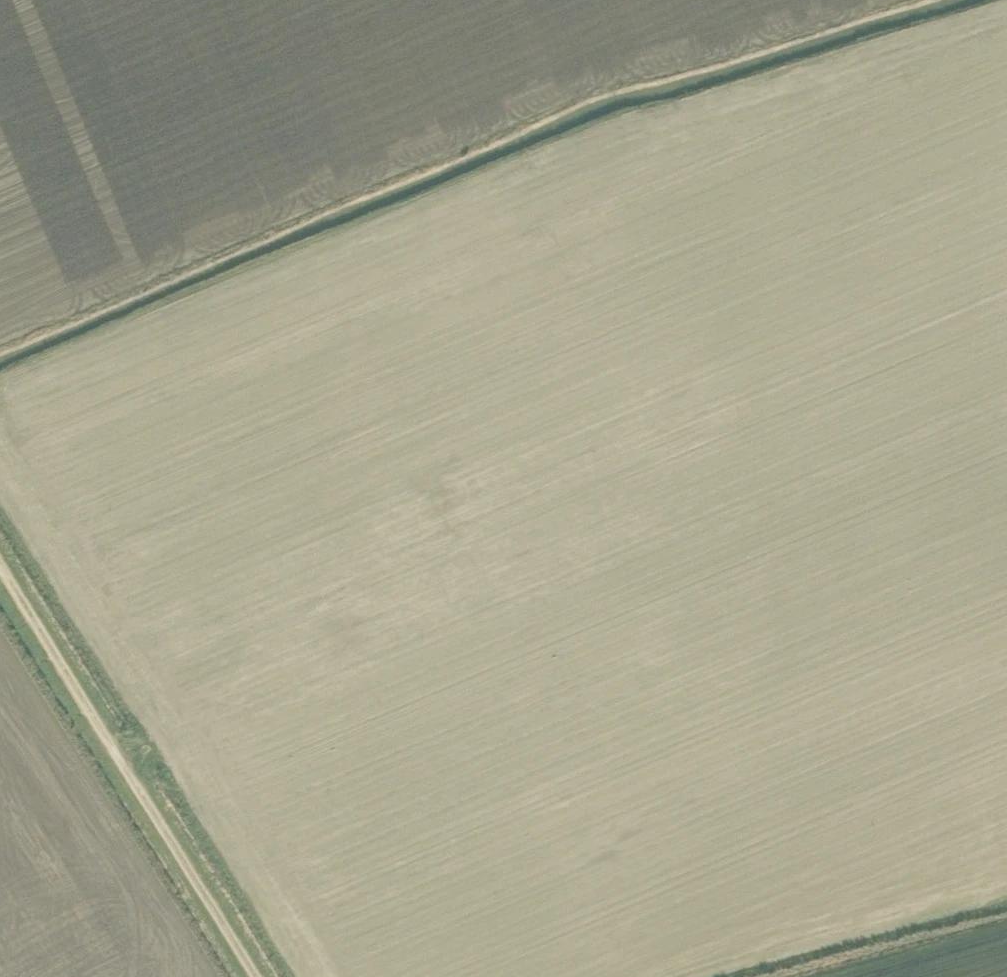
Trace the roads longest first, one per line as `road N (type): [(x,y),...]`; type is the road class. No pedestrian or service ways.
road 1 (track): [(228,976),(0,617)]

